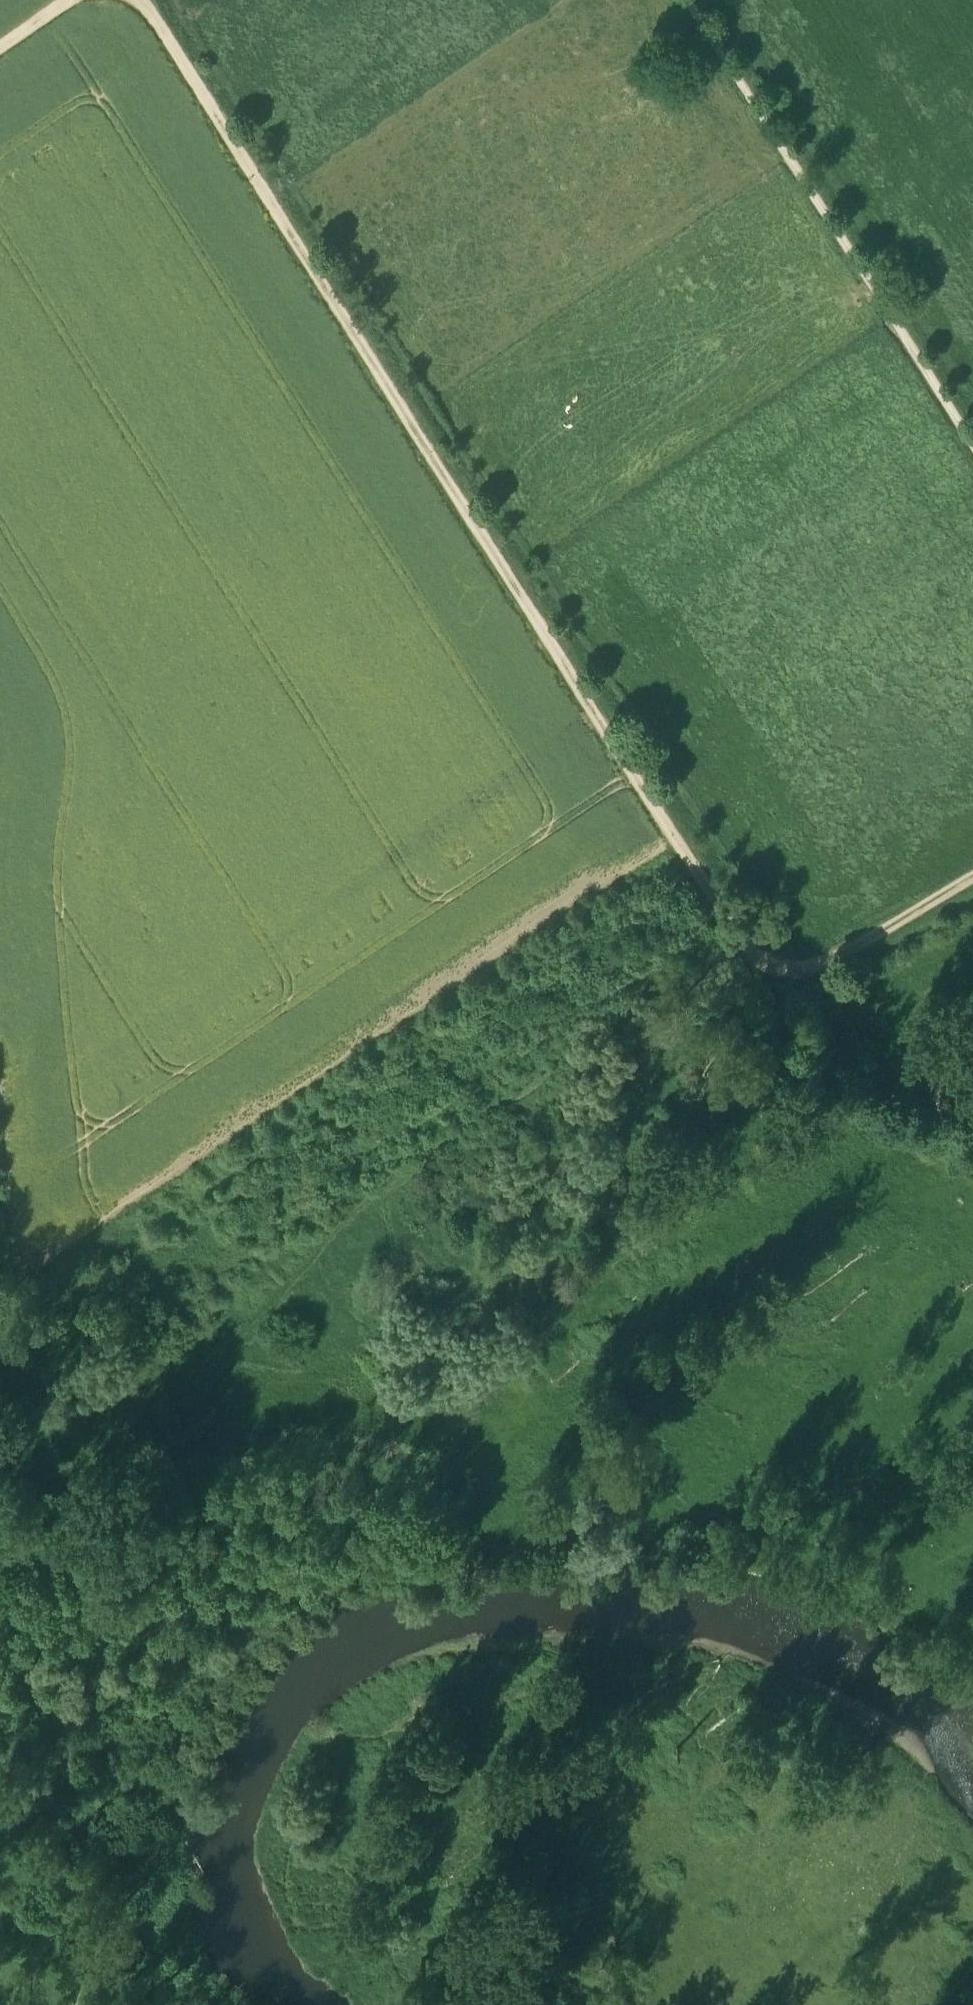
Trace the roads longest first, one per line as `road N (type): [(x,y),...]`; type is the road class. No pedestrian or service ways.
road 1 (track): [(972,879),(807,972),(767,968),(138,0)]
road 2 (track): [(972,445),(689,0)]

